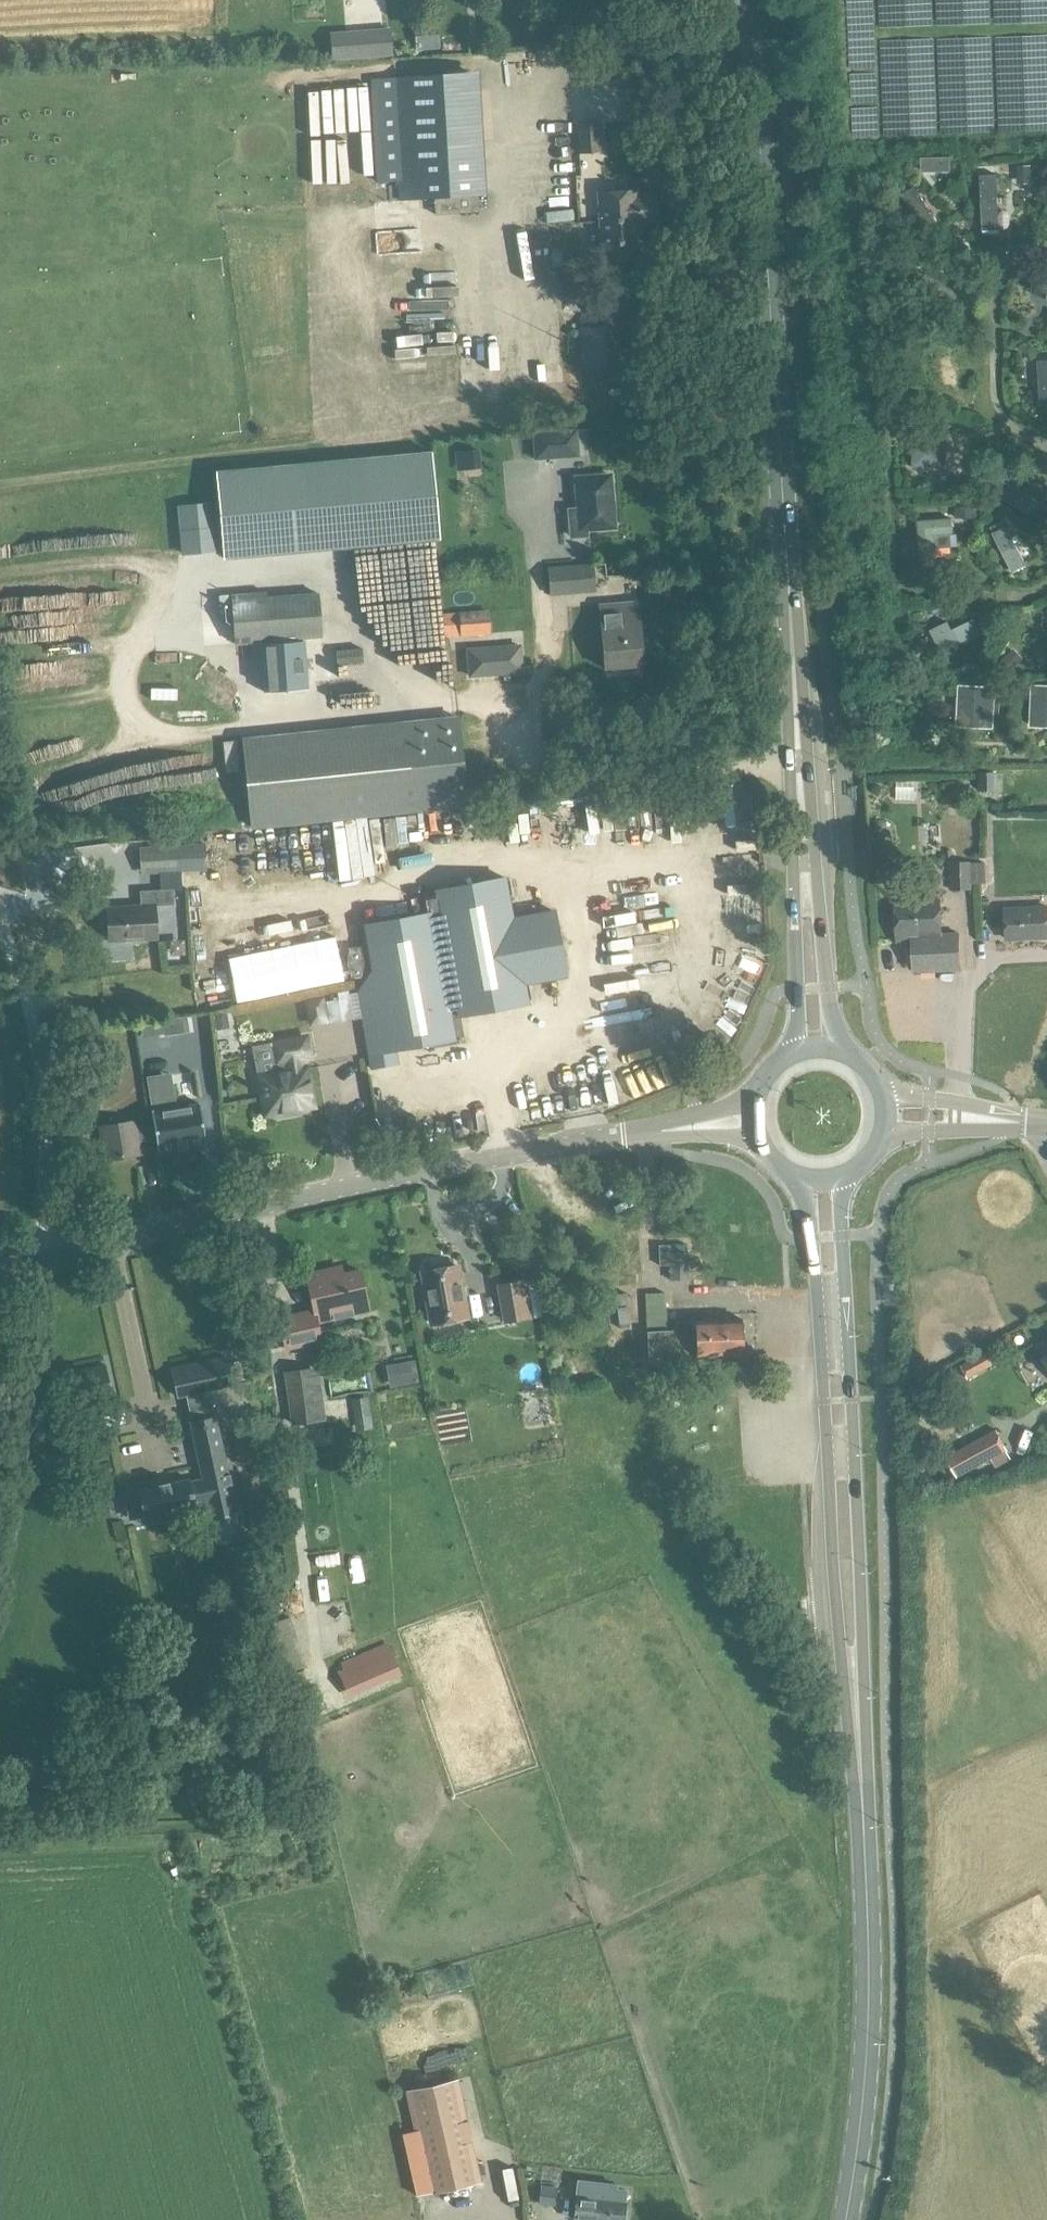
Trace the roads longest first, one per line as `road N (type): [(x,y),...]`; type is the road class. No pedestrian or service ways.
road 1 (primary): [(821,1054),(759,0)]
road 2 (primary): [(847,2219),(869,2042),(870,1895),(831,1175)]
road 3 (tertiary): [(0,1271),(320,1190),(622,1129),(764,1115)]
road 4 (track): [(0,485),(508,420)]
road 5 (track): [(0,931),(41,1059),(53,1258)]
road 6 (unclassified): [(1030,1119),(885,1115)]

